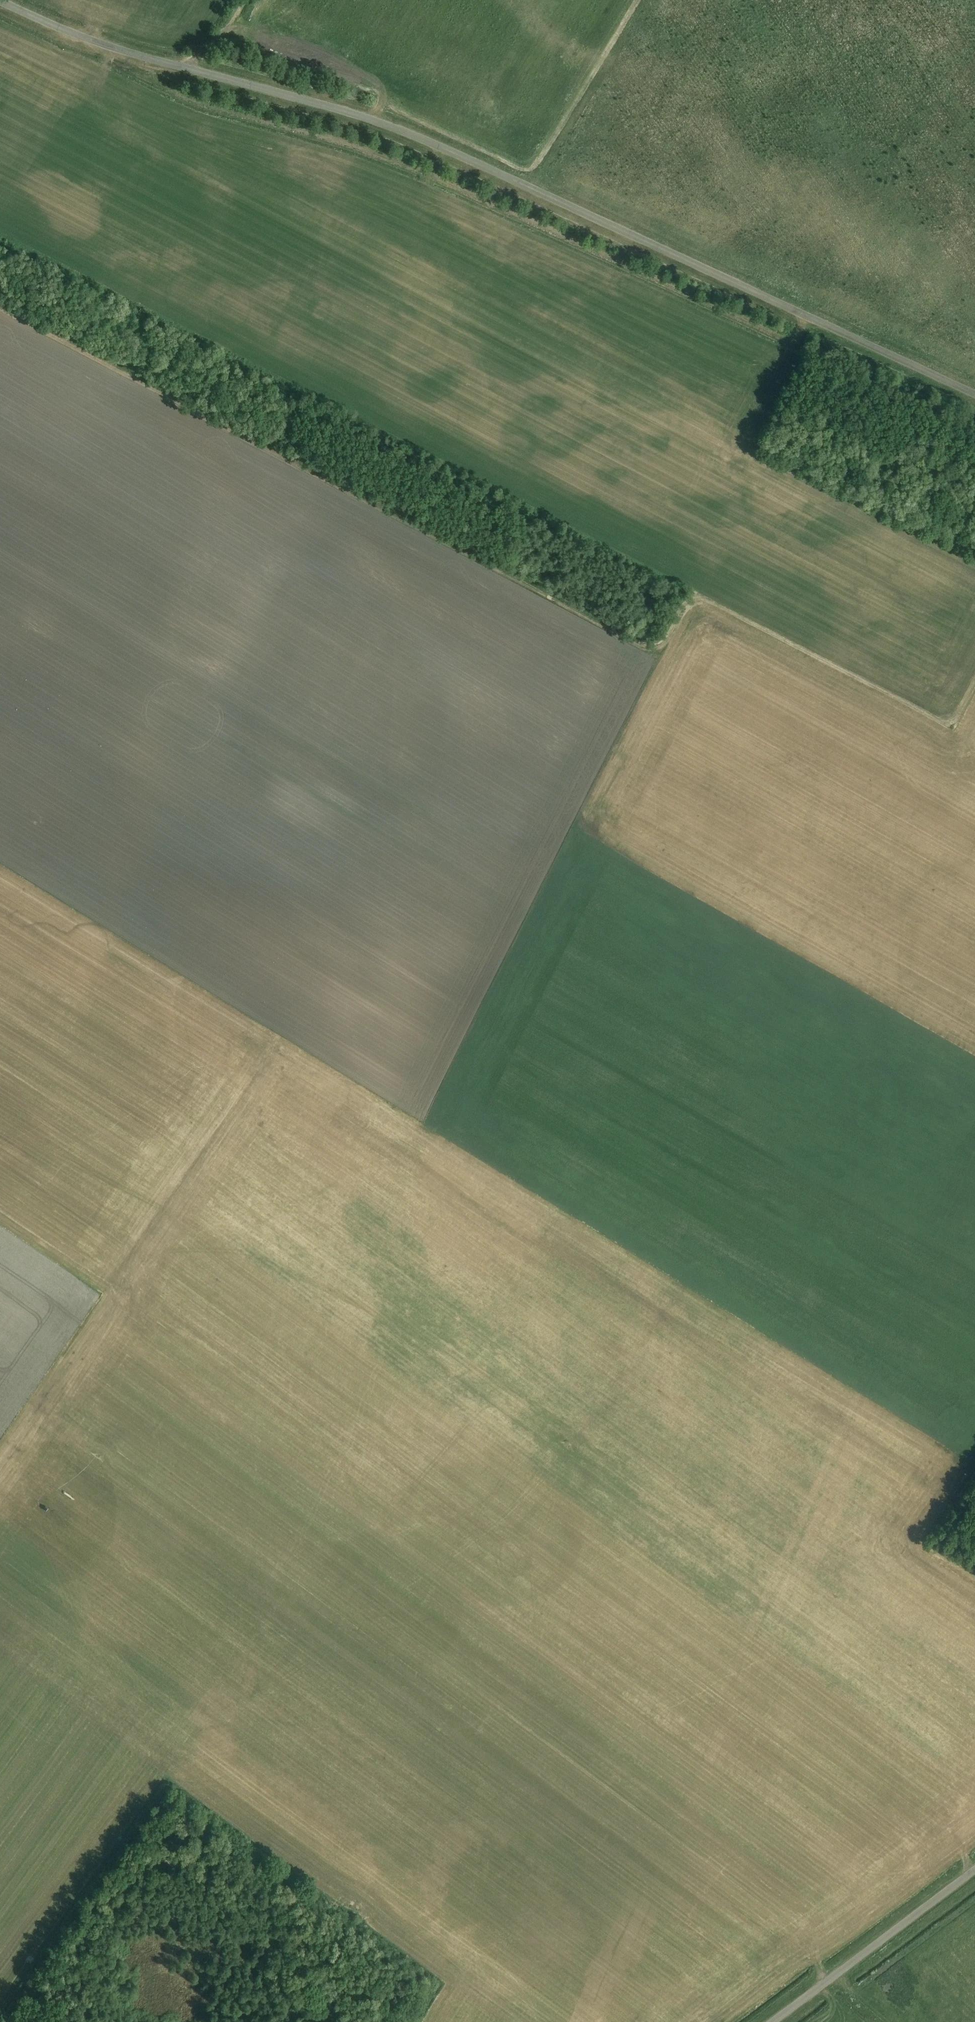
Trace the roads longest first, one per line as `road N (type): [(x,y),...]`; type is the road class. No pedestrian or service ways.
road 1 (unclassified): [(974,394),(436,144),(128,52),(0,0)]
road 2 (unclassified): [(774,2021),(974,1870)]

